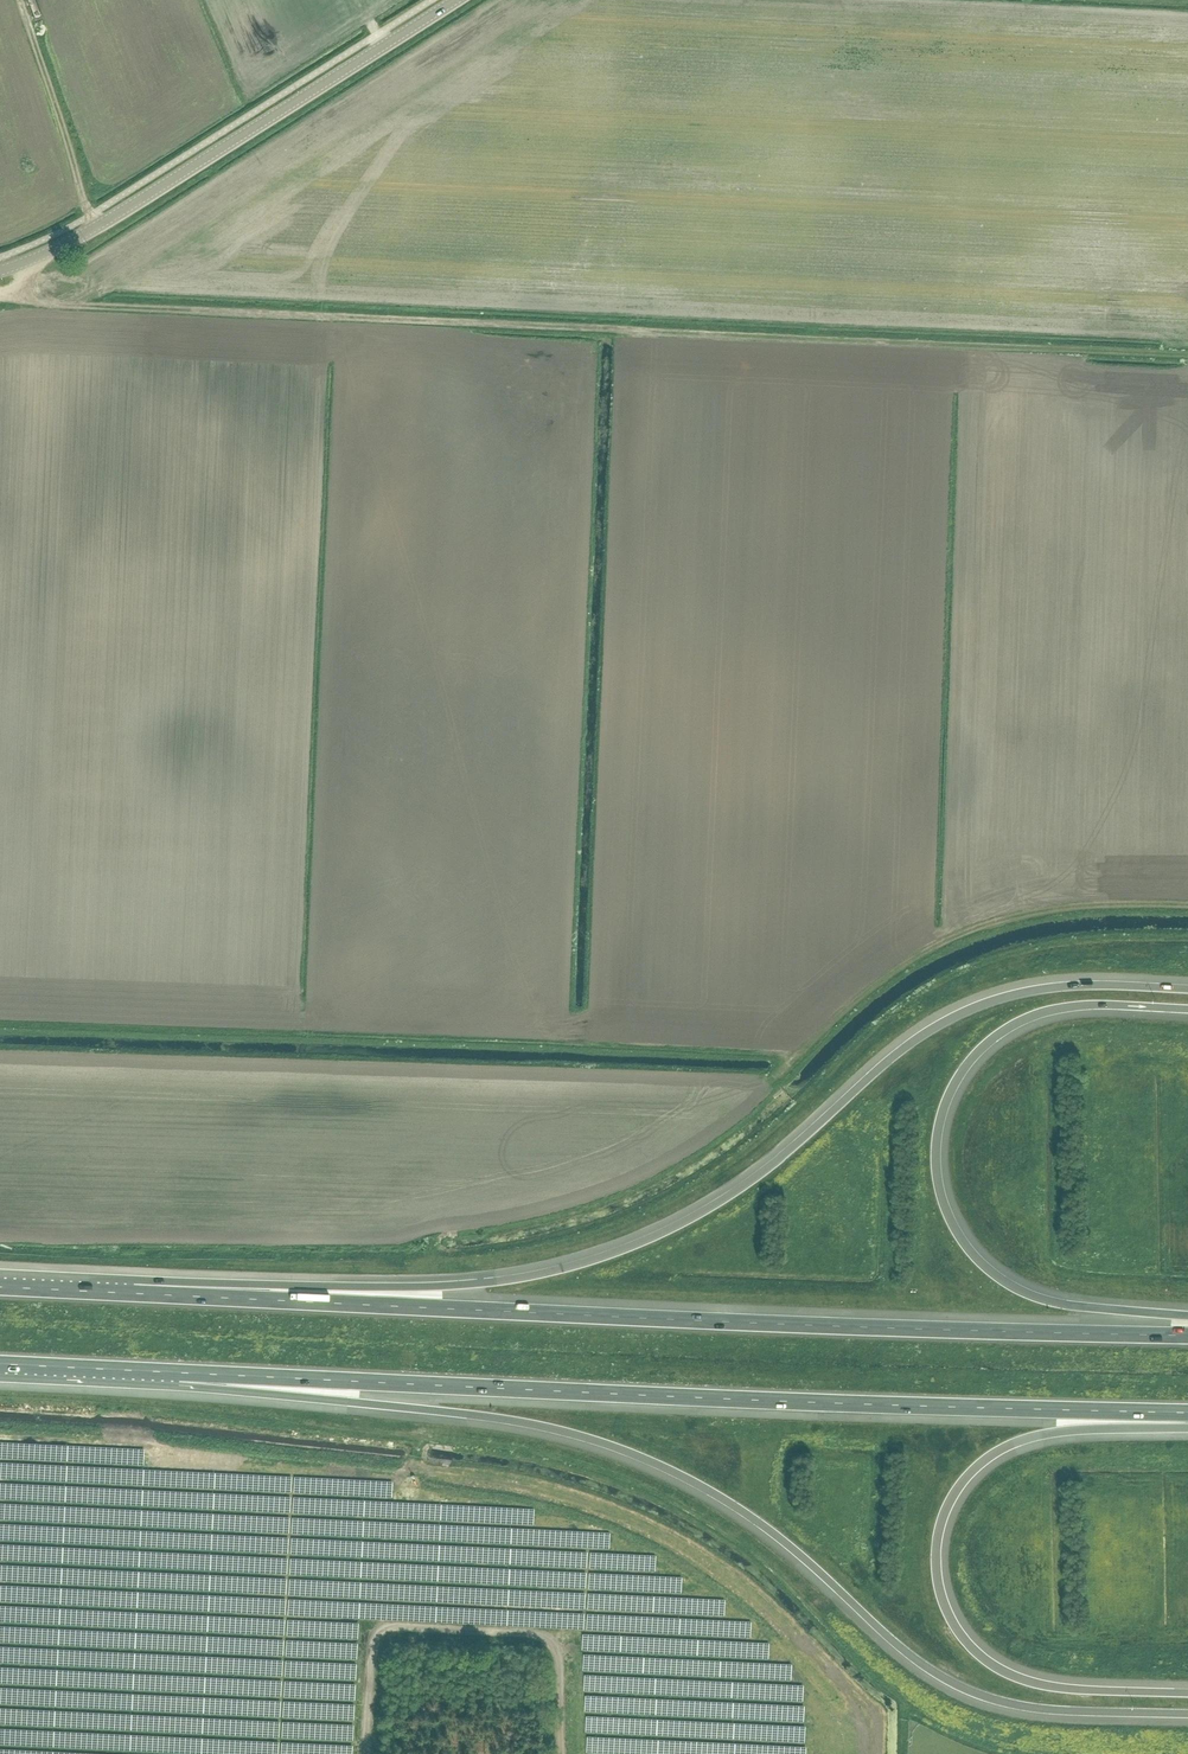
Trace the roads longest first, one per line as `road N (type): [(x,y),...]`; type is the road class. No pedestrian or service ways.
road 1 (track): [(1187,355),(38,301),(0,274)]
road 2 (motorway): [(1187,989),(1052,988),(964,1011),(902,1049),(730,1194),(668,1229),(573,1265),(441,1286),(133,1293)]
road 3 (motorway): [(180,1372),(509,1422),(614,1449),(738,1510),(907,1654),(959,1687),(1053,1712),(1187,1714)]
road 4 (motorway): [(1187,1335),(133,1293)]
road 5 (motorway): [(180,1372),(1187,1413)]
road 6 (motorway): [(1187,1320),(1063,1304),(1015,1288),(960,1238),(936,1164),(956,1081),(1011,1026),(1084,1005),(1187,1009)]
road 7 (motorway): [(1187,1692),(1061,1688),(987,1661),(940,1599),(935,1547),(963,1480),(999,1449),(1052,1434),(1187,1421)]
road 8 (tertiary): [(0,270),(98,226),(454,0)]
road 9 (track): [(1187,905),(1052,909),(943,941),(841,1013),(778,1075)]
road 10 (motorway): [(0,1364),(180,1372)]
road 11 (motorway): [(133,1293),(0,1286)]

